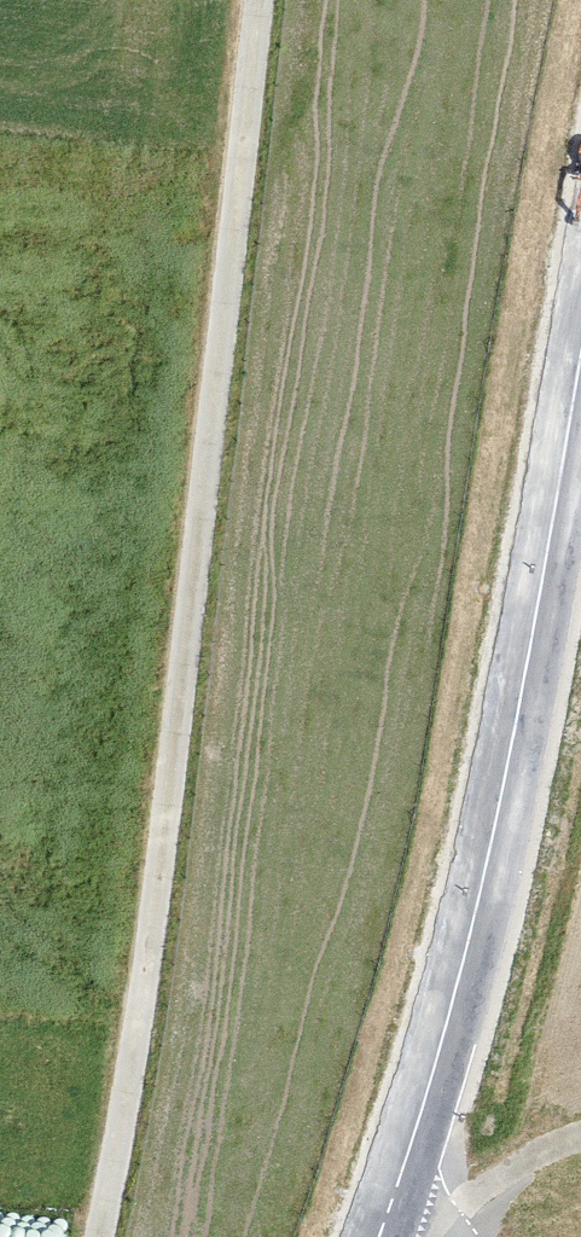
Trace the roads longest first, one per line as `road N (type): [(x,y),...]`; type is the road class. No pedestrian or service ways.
road 1 (unclassified): [(255,0),(135,1034),(94,1236)]
road 2 (secondary): [(580,323),(499,784),(402,1182),(380,1236)]

